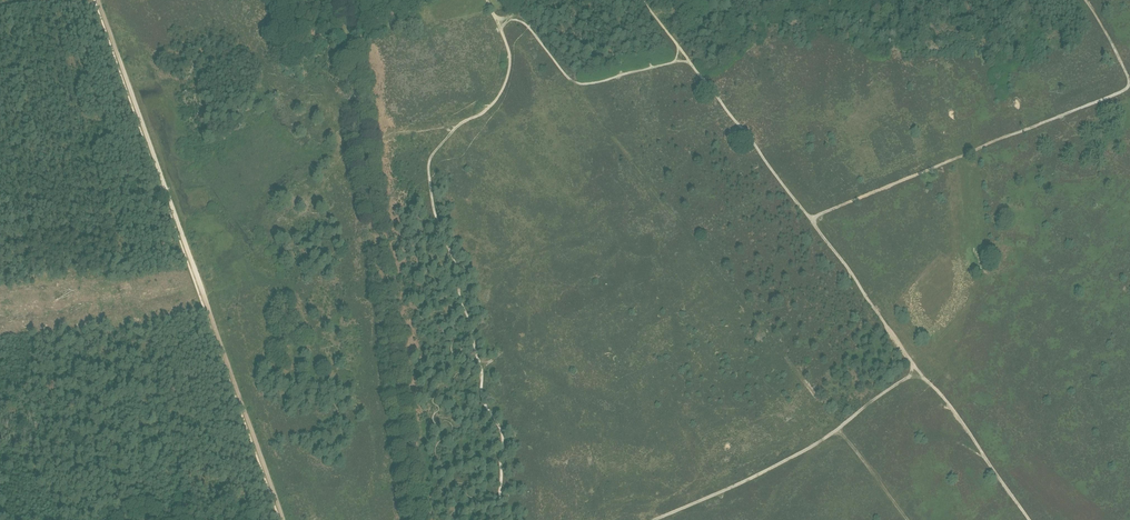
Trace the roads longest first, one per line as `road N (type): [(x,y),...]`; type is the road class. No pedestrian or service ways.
road 1 (track): [(284,519),(100,0)]
road 2 (track): [(501,519),(503,438),(480,398),(472,324),(436,219),(428,170),(430,156),(461,122)]
road 3 (track): [(416,519),(362,155)]
road 4 (track): [(1129,84),(810,219)]
road 5 (track): [(917,371),(804,451),(653,519)]
road 6 (track): [(810,219),(677,44)]
road 7 (track): [(674,61),(578,83),(511,16)]
road 8 (track): [(346,21),(361,144)]

